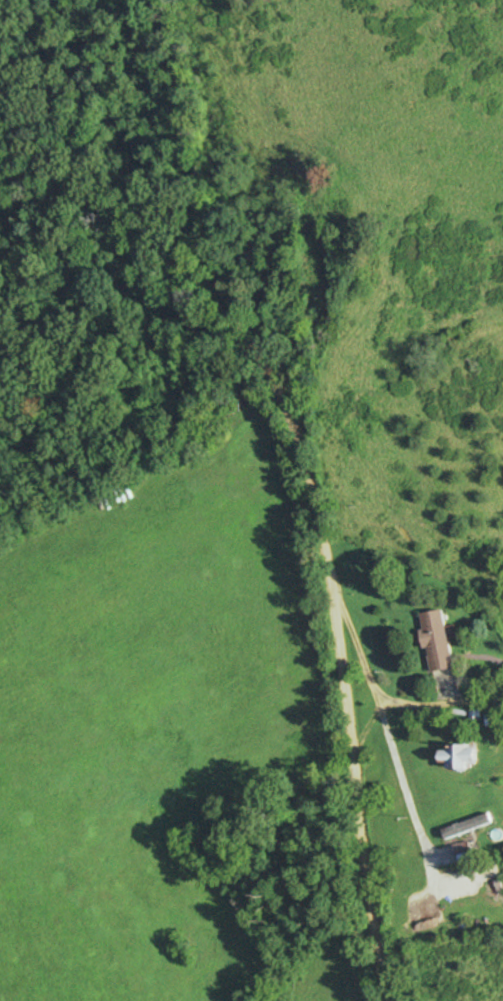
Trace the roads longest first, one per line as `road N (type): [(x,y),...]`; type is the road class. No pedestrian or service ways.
road 1 (residential): [(399,1000),(337,584),(306,448),(206,194),(158,0)]

